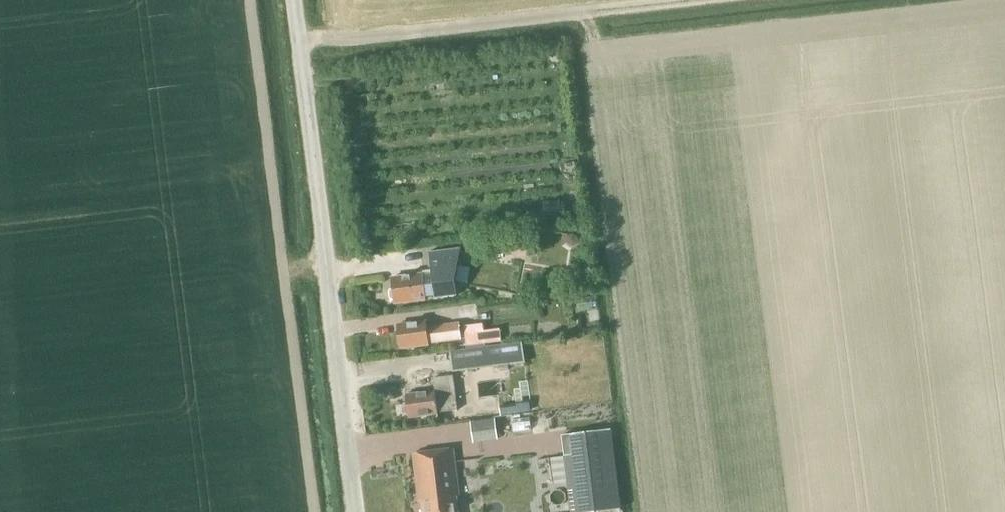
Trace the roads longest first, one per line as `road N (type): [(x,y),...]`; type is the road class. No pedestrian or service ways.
road 1 (unclassified): [(355,511),(291,0)]

